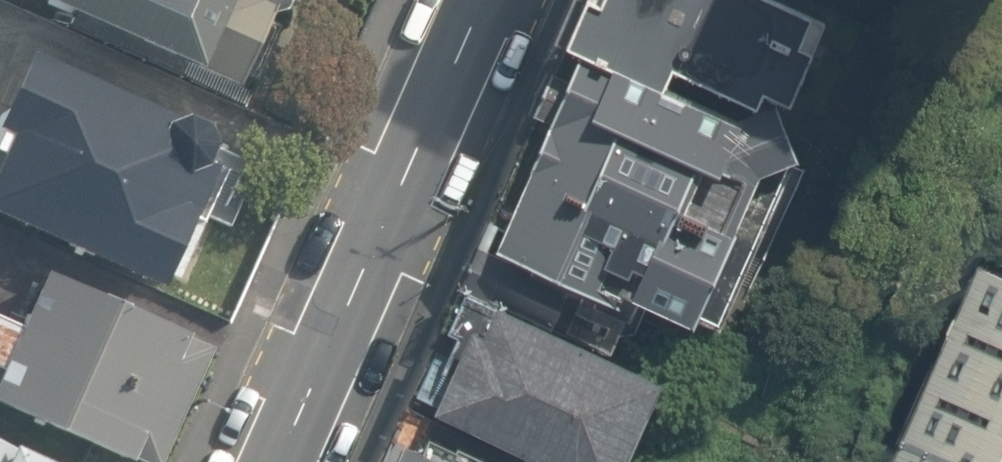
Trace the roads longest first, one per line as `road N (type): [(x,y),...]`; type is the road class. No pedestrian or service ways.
road 1 (secondary): [(267,461),(467,0)]

